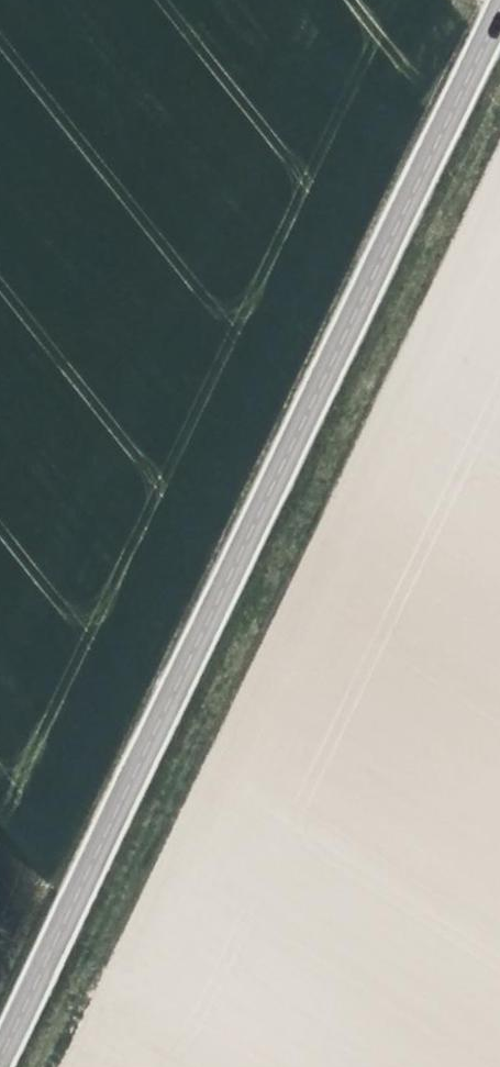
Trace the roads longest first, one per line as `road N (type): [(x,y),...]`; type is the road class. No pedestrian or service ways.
road 1 (tertiary): [(0,1060),(499,20)]
road 2 (track): [(31,1066),(499,93)]

